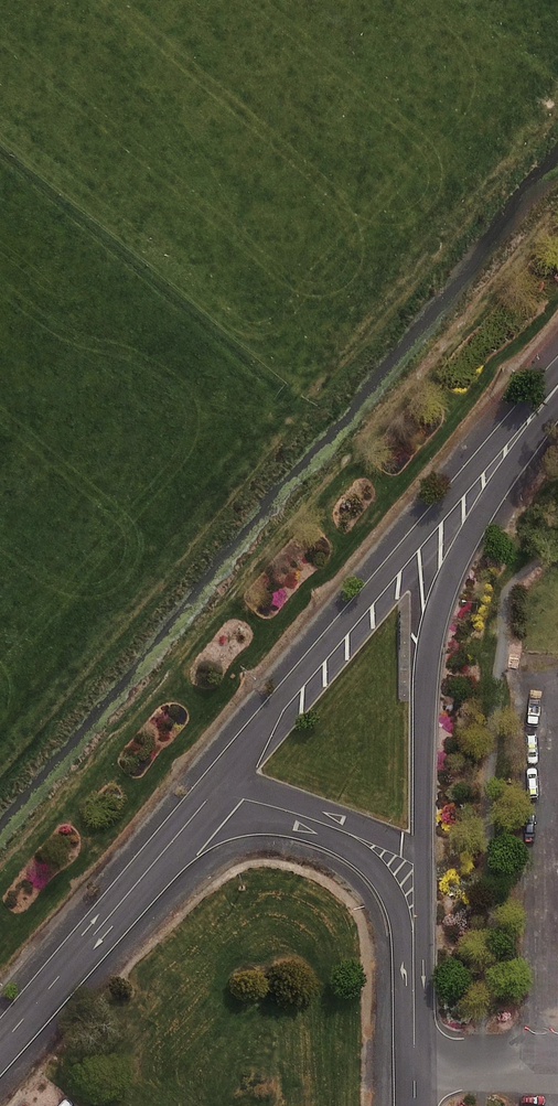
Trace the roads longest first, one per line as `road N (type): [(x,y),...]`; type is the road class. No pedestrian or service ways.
road 1 (tertiary): [(211,796),(254,733),(483,461),(552,395)]
road 2 (tertiary): [(552,395),(471,529),(433,630),(418,871)]
road 3 (tertiary): [(211,796),(0,1047)]
road 4 (tertiary): [(415,1105),(418,871)]
road 5 (tertiary): [(418,871),(299,815),(211,796)]

